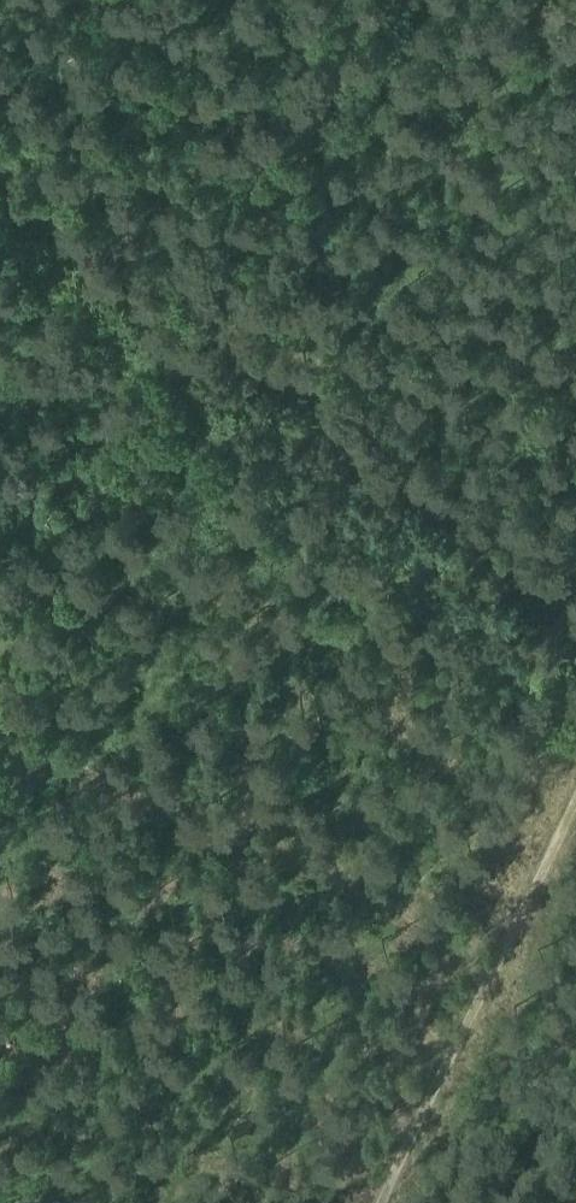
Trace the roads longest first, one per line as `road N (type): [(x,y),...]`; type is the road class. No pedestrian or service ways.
road 1 (track): [(575,616),(201,314),(114,284),(77,260),(0,180)]
road 2 (track): [(0,735),(499,962)]
road 3 (track): [(385,1202),(575,796)]

